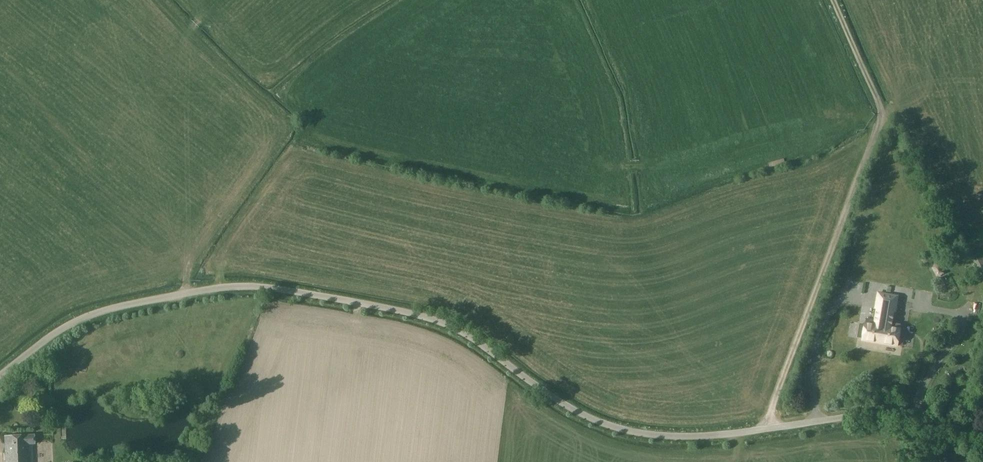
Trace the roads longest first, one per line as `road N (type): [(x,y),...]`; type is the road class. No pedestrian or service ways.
road 1 (unclassified): [(982,436),(885,415),(703,436),(629,431),(566,406),(440,322),(258,287),(92,315),(0,376)]
road 2 (track): [(833,0),(882,113),(765,429)]

